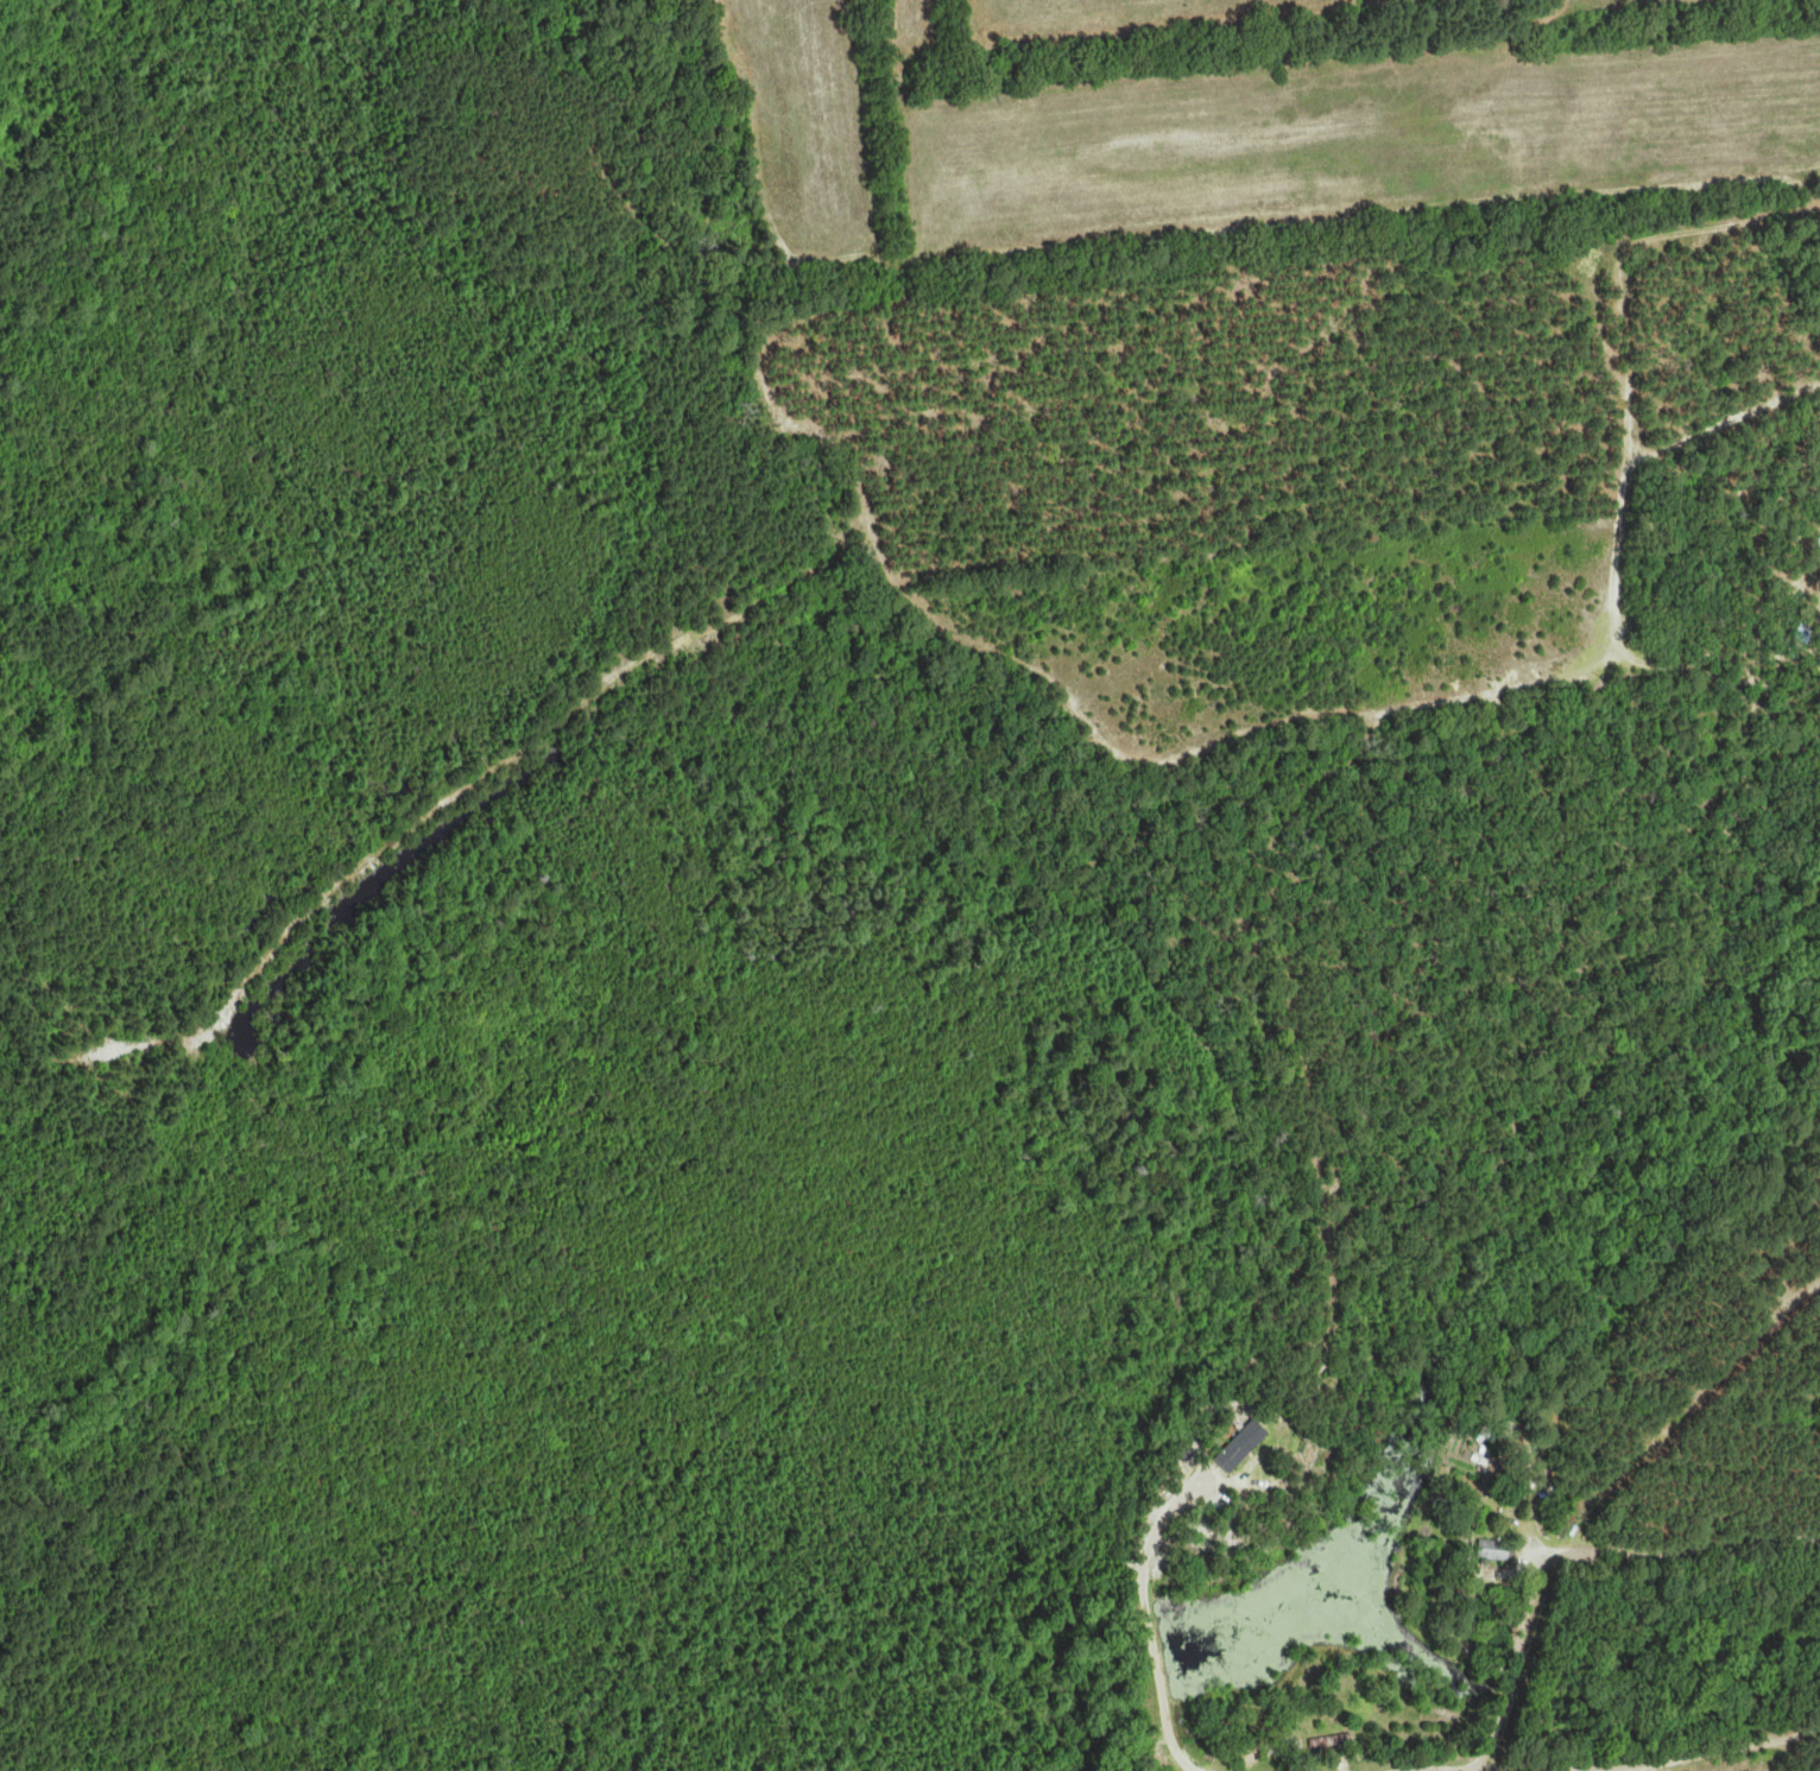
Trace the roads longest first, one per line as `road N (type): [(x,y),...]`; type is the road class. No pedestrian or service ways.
road 1 (residential): [(1484,1770),(1510,1706),(1540,1552),(1556,1543),(1819,1545)]
road 2 (residential): [(1819,1725),(1692,1761),(1614,1770)]

